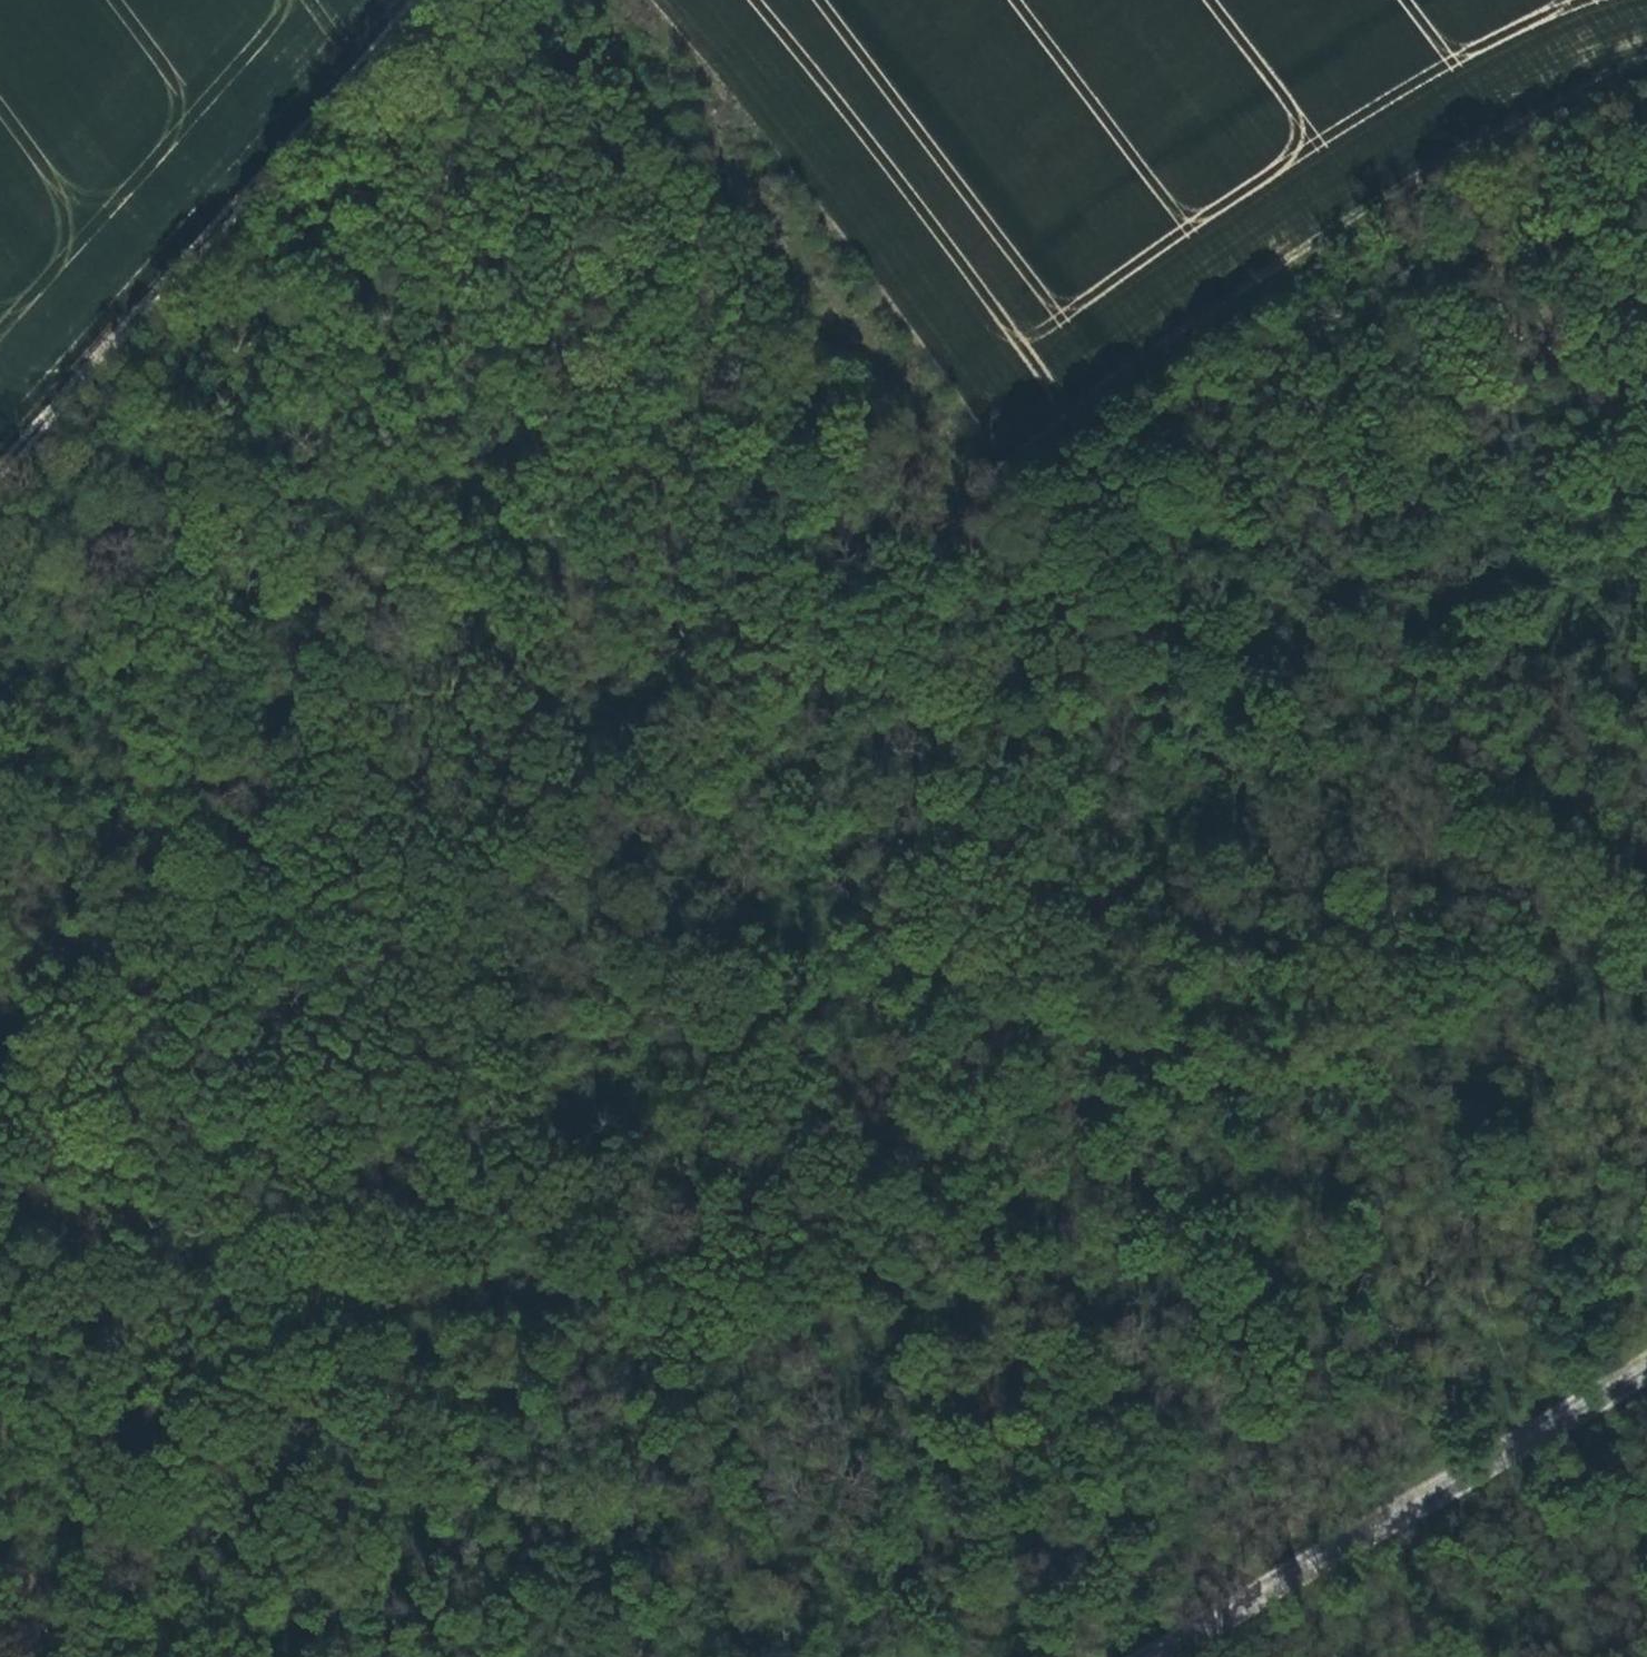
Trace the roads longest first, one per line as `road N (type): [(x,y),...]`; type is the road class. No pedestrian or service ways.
road 1 (track): [(0,472),(426,0)]
road 2 (unclassified): [(1646,1372),(1168,1656)]

